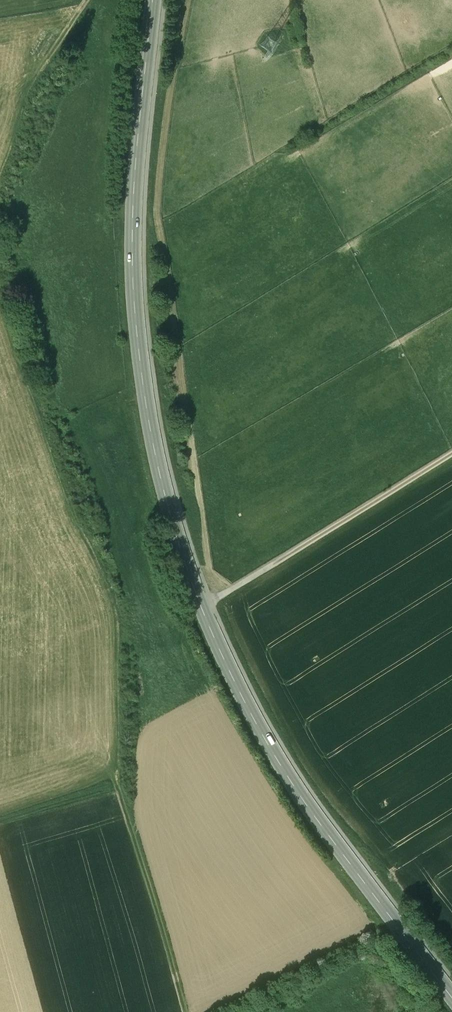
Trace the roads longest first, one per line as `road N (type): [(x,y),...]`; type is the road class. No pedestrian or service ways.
road 1 (tertiary): [(451,995),(280,761),(181,550),(150,430),(134,293),(137,135),(154,0)]
road 2 (track): [(202,609),(451,453)]
road 3 (track): [(189,1011),(120,789)]
road 4 (track): [(9,105),(25,94),(87,0)]

